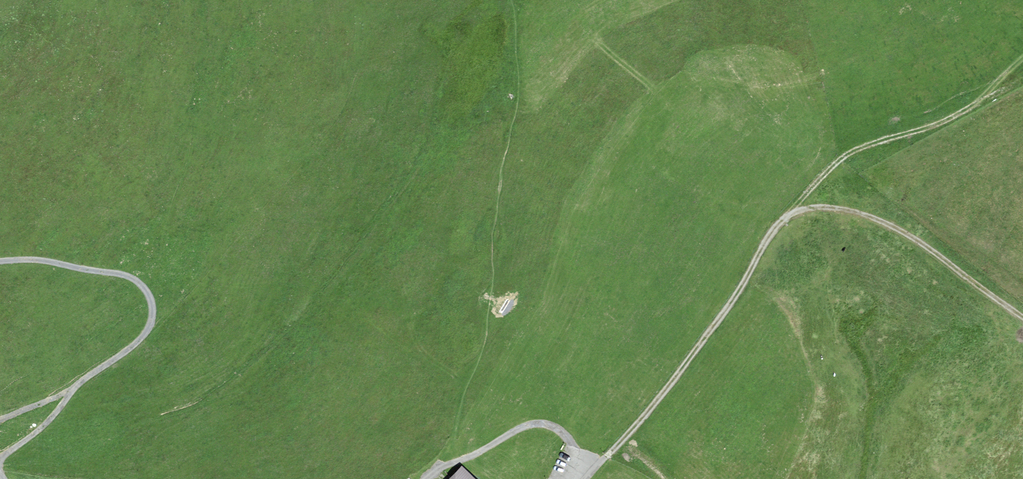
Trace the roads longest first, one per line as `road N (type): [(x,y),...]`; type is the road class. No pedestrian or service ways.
road 1 (track): [(0,458),(142,341),(153,308),(128,276),(0,262)]
road 2 (track): [(588,478),(652,411),(790,217)]
road 3 (track): [(790,217),(813,208),(874,219),(921,242),(1022,318)]
road 4 (track): [(578,478),(572,443),(543,424),(429,478)]

